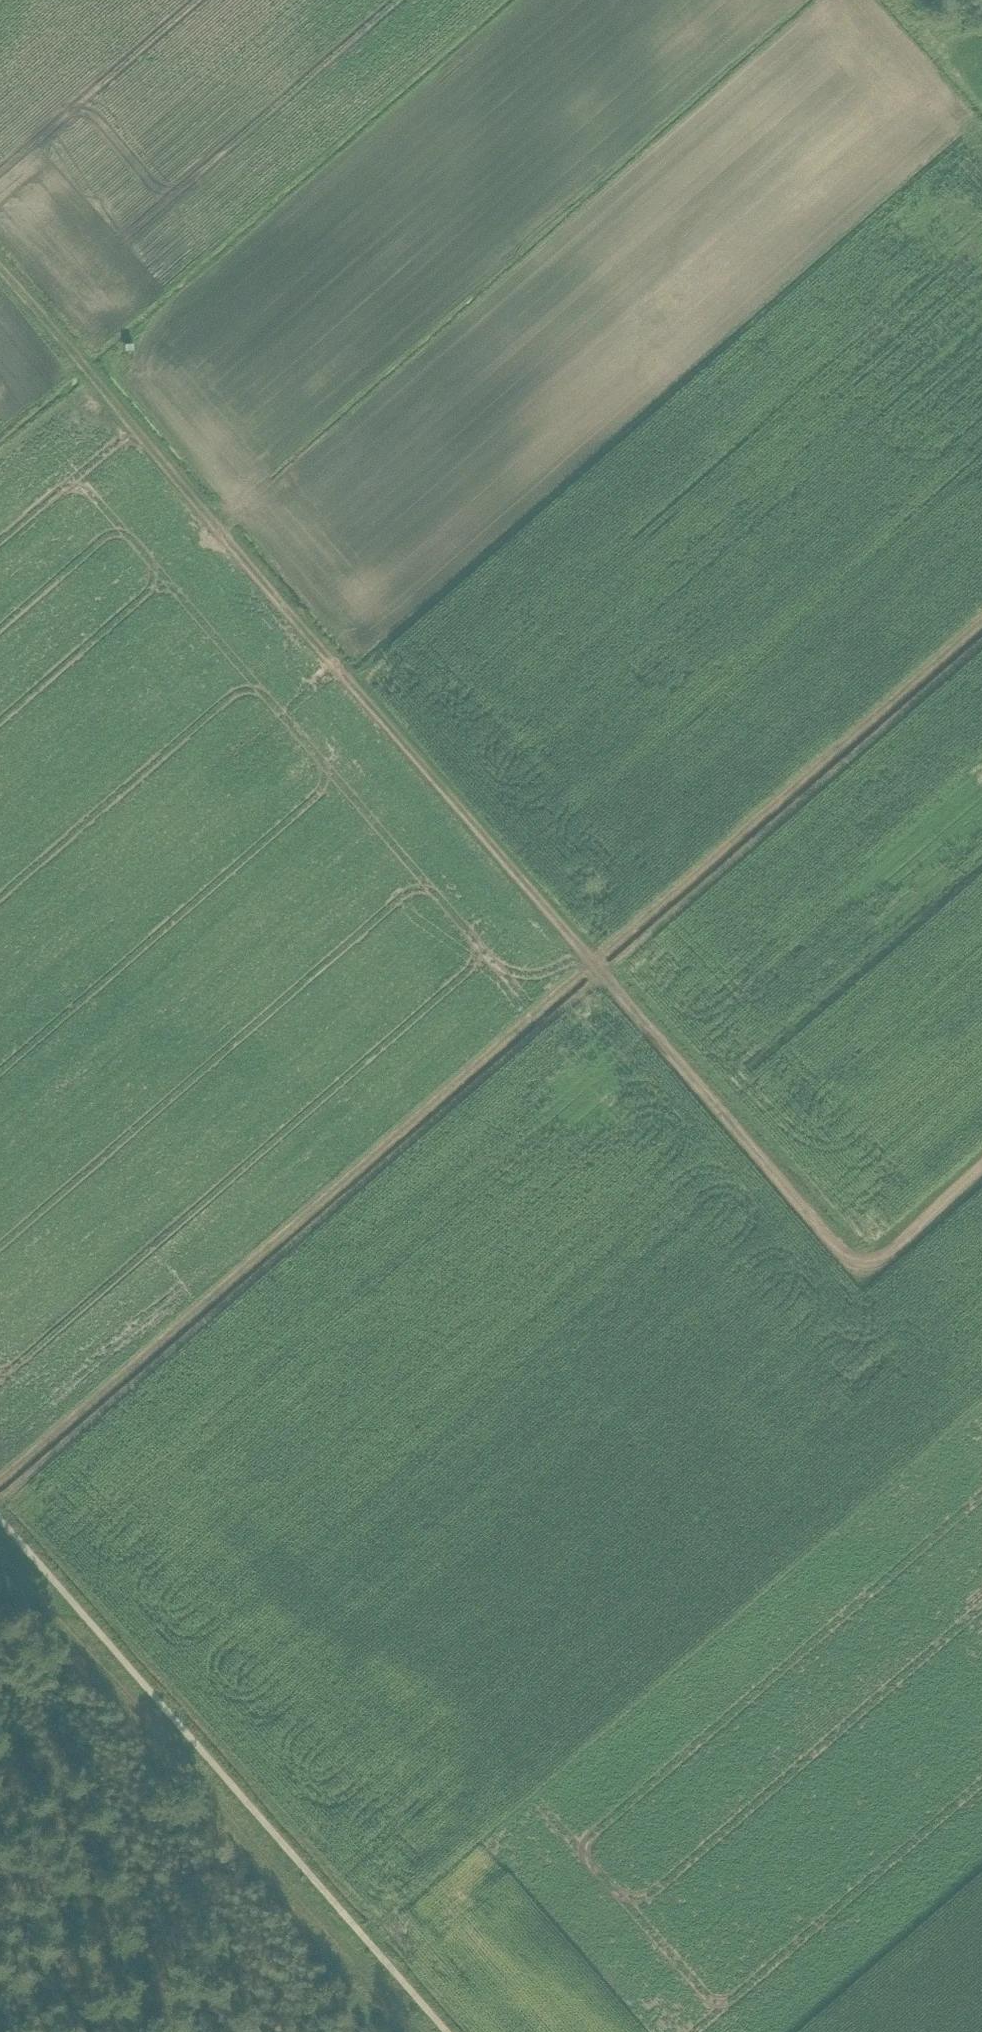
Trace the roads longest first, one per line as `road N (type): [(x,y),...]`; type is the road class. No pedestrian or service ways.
road 1 (track): [(16,1586),(399,2031)]

